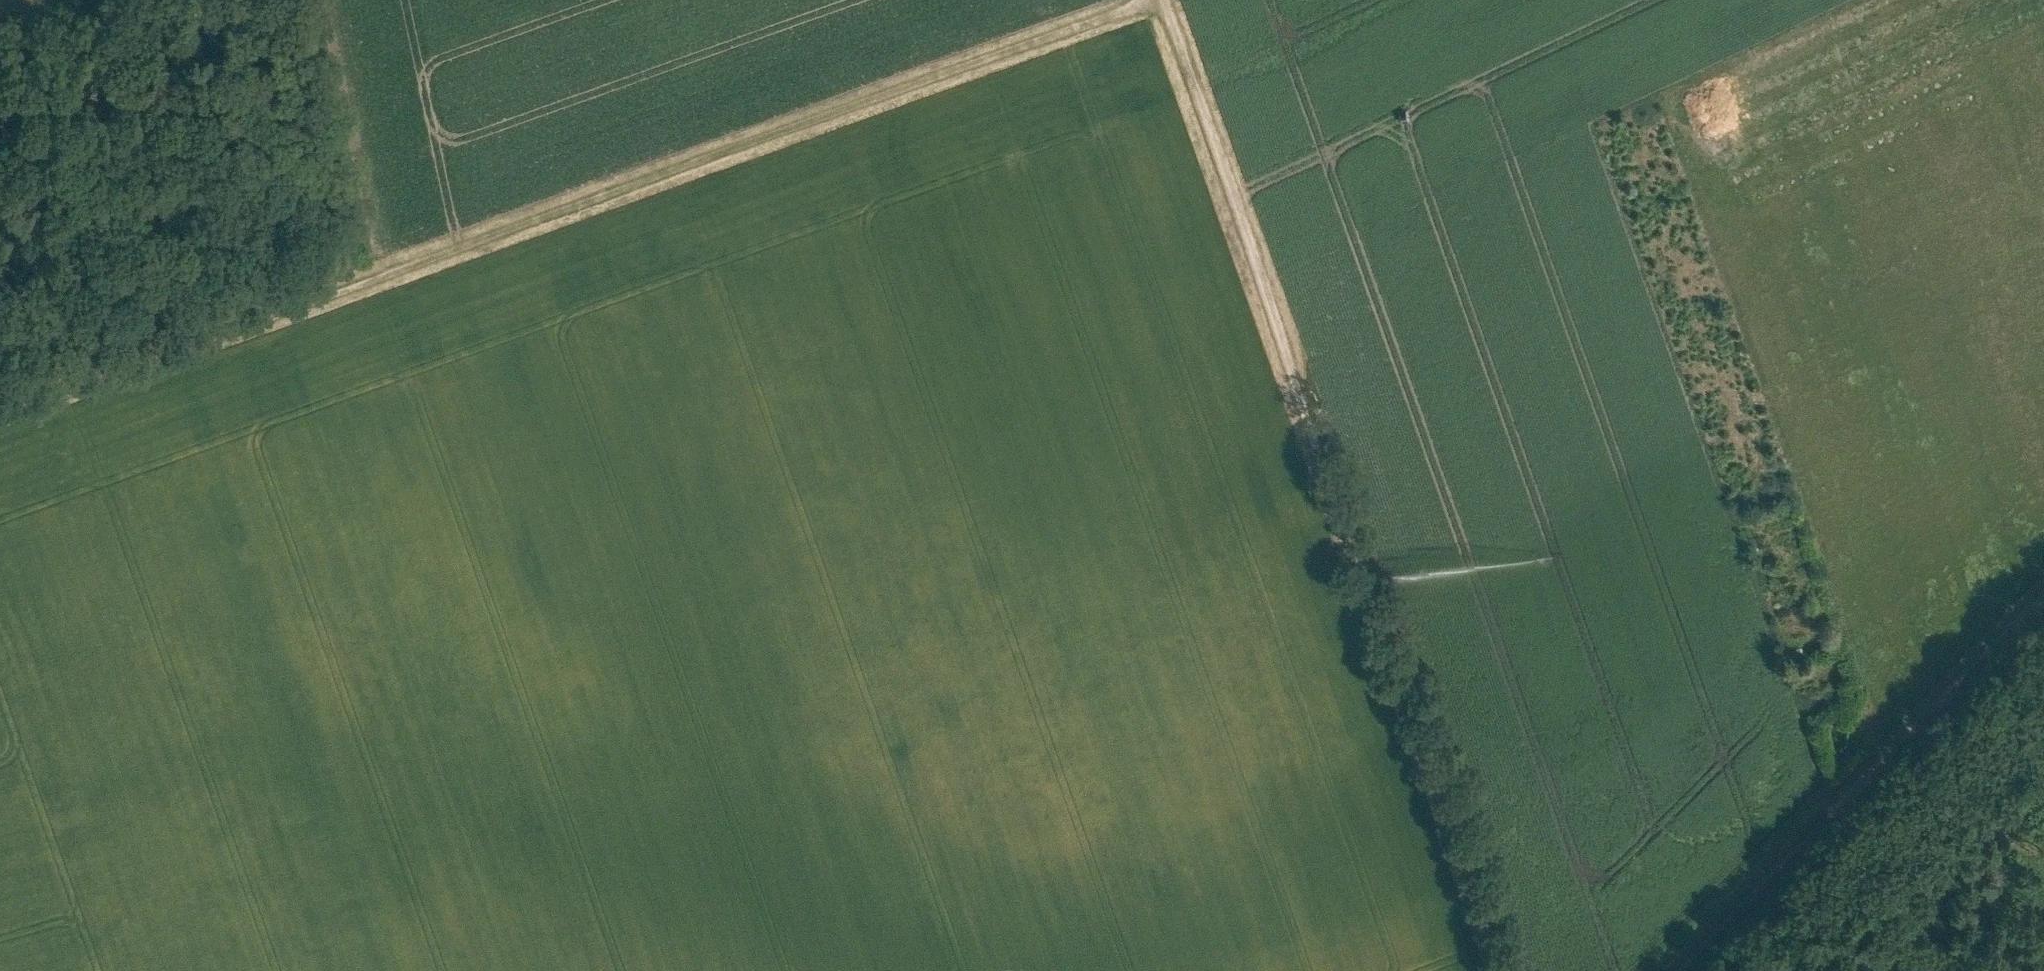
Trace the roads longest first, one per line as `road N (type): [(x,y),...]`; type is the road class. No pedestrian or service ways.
road 1 (track): [(1154,0),(511,227),(0,421)]
road 2 (track): [(1496,970),(1162,0)]
road 3 (track): [(1677,970),(2043,599)]

